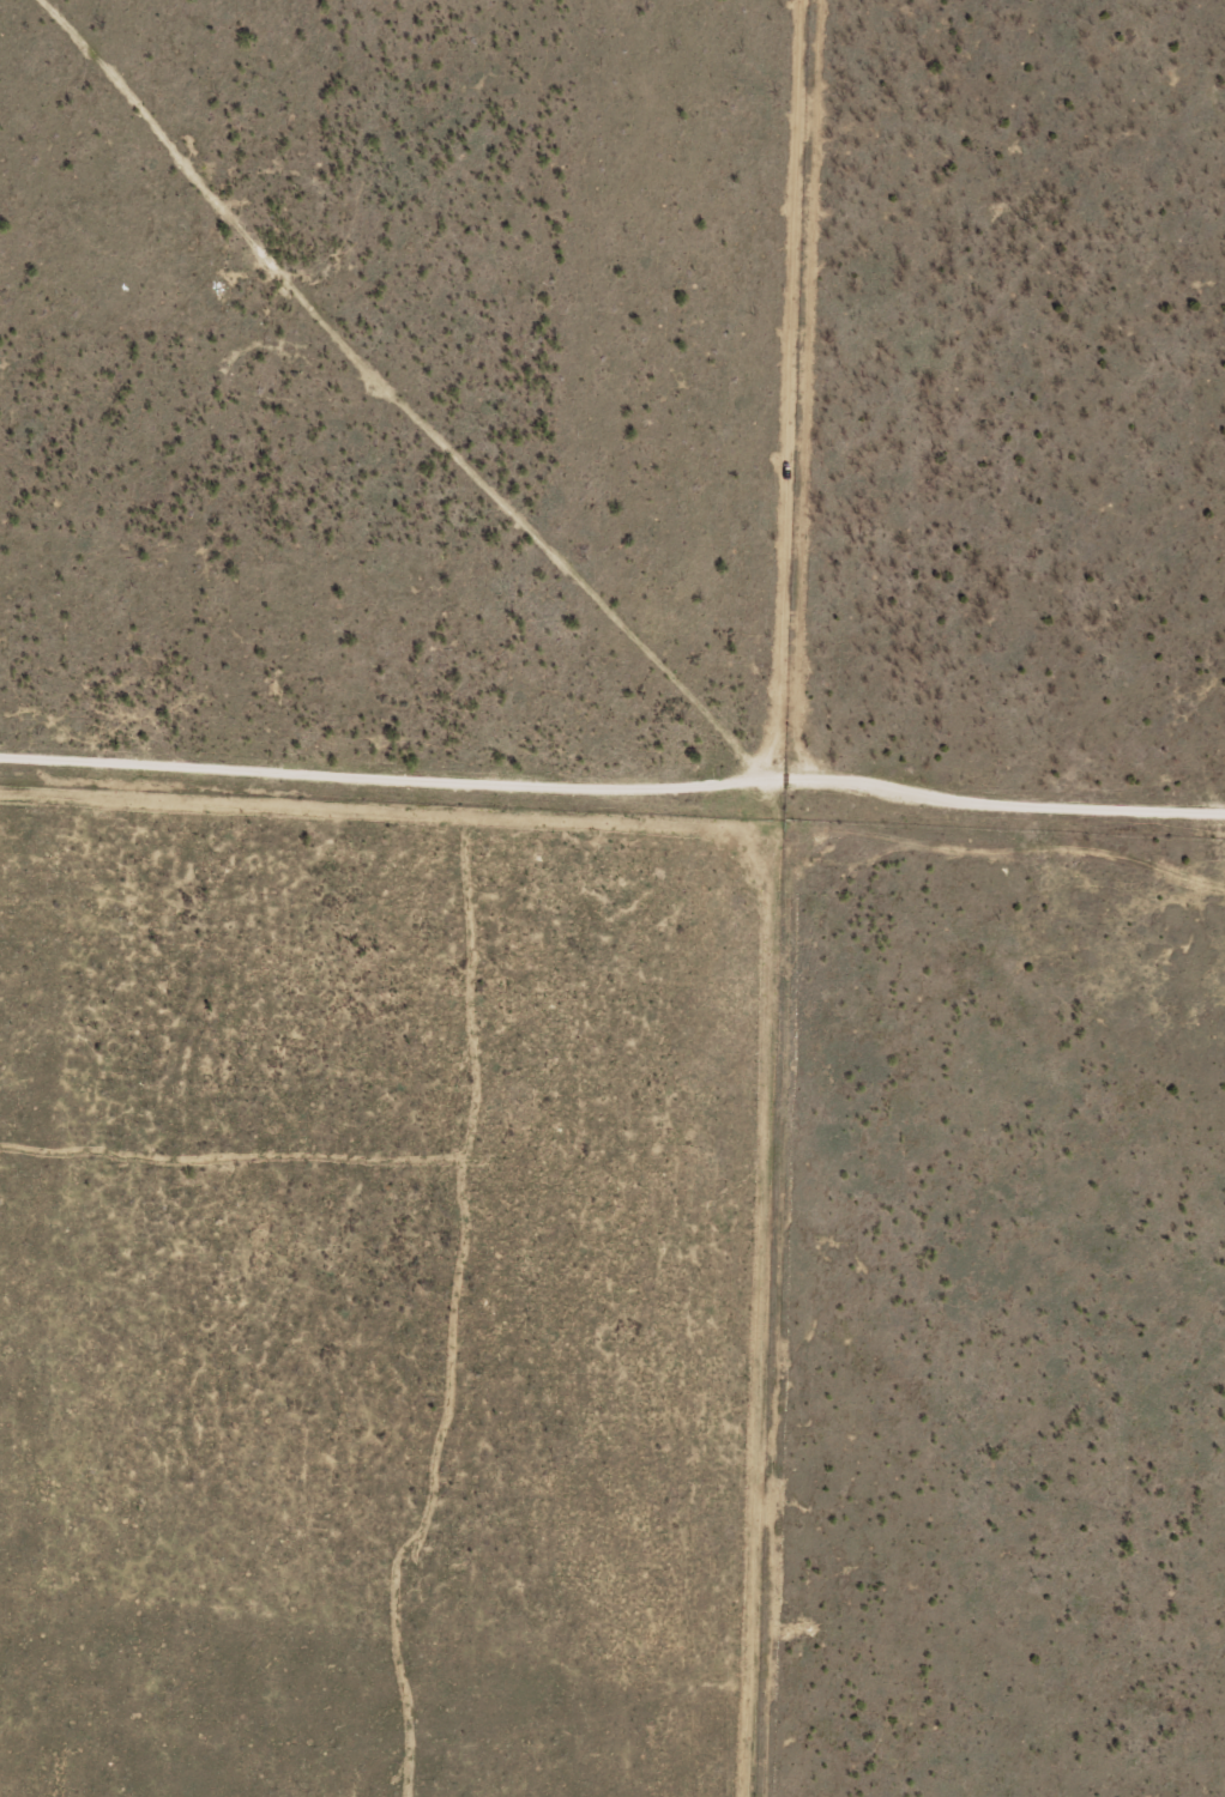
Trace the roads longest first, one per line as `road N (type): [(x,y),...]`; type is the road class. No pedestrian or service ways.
road 1 (track): [(0,811),(398,794),(500,824),(723,812),(1224,828)]
road 2 (track): [(723,812),(717,770),(11,0)]

